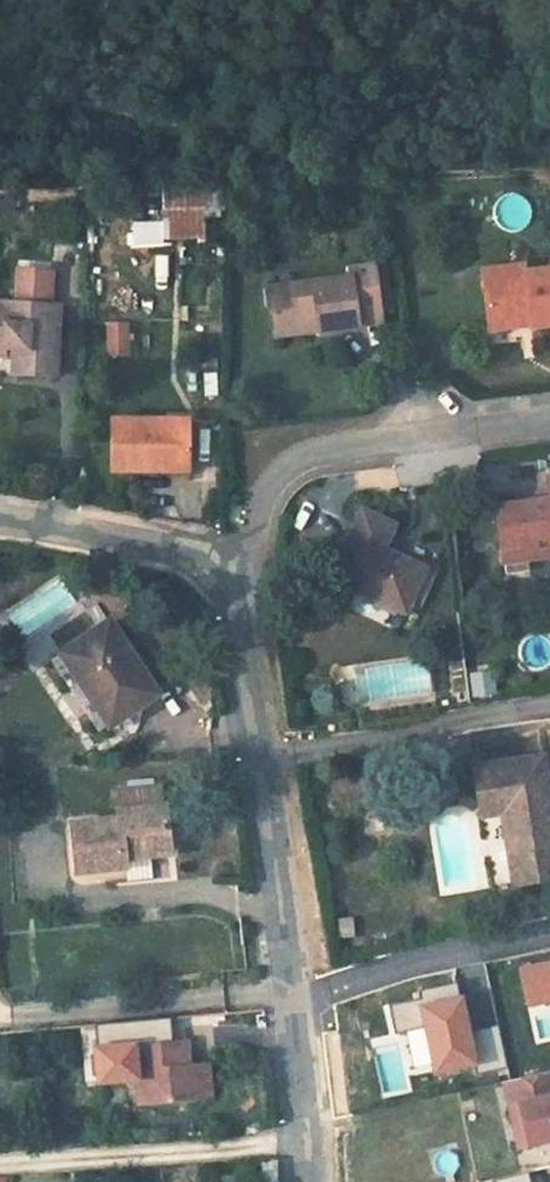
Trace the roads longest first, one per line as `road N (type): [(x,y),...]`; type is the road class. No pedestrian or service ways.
road 1 (residential): [(307,1181),(296,1009),(226,561)]
road 2 (residential): [(226,561),(268,487),(315,451),(549,417)]
road 3 (residential): [(226,561),(179,542),(0,513)]

